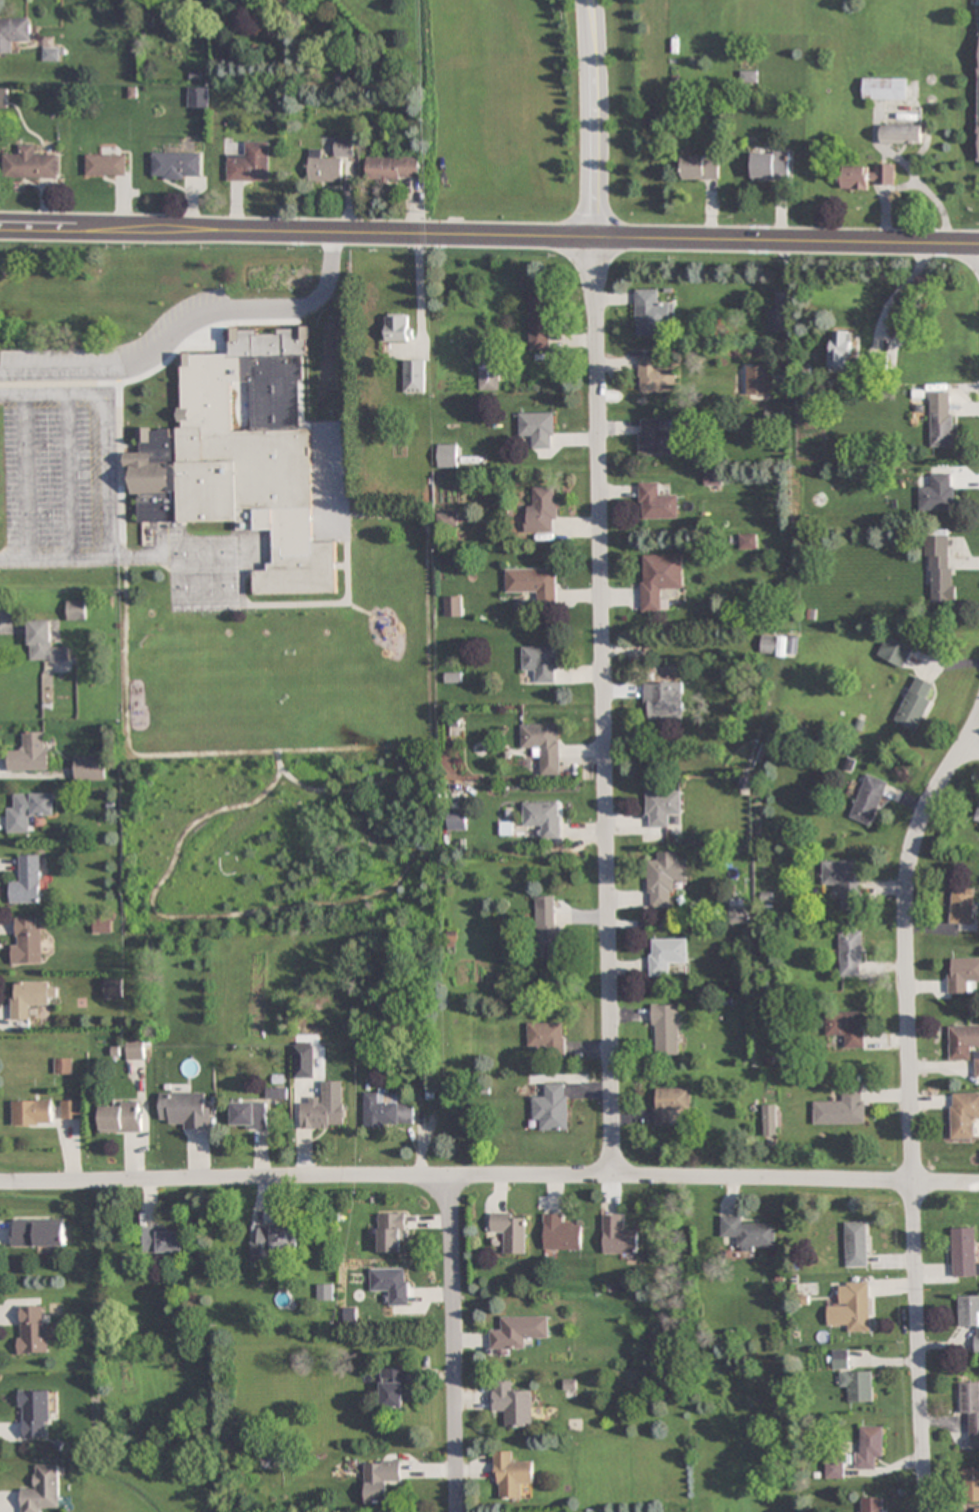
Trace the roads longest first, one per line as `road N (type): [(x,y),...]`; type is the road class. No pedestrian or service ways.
road 1 (secondary): [(0,227),(978,244)]
road 2 (residential): [(0,1181),(612,1176),(978,1184)]
road 3 (residential): [(612,1176),(593,237)]
road 4 (residential): [(925,1511),(906,910),(921,825),(978,718)]
road 5 (residential): [(456,1511),(449,1176)]
road 6 (tertiary): [(587,0),(593,237)]

